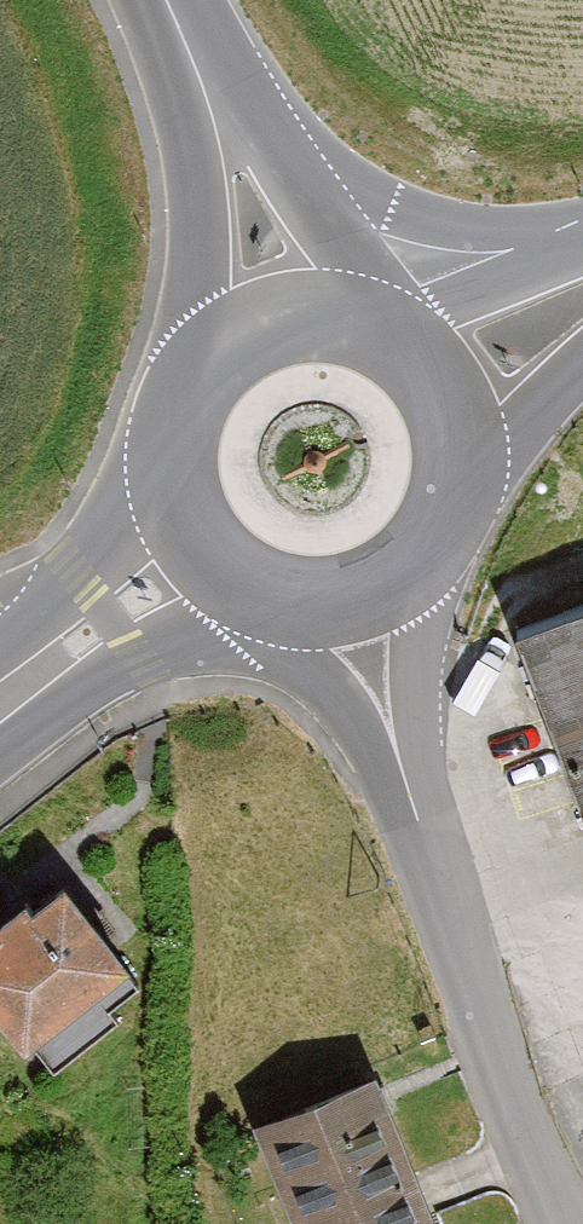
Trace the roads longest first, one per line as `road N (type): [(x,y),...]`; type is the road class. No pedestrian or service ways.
road 1 (residential): [(353,600),(436,842),(480,1015),(573,1223)]
road 2 (primary): [(582,266),(393,209),(197,85)]
road 3 (primary): [(298,315),(250,330),(210,360),(182,402),(170,451),(176,501),(199,546)]
road 4 (primary): [(199,546),(0,710)]
road 5 (tertiary): [(197,85),(298,315)]
road 6 (primary): [(582,279),(377,327)]
road 7 (primary): [(460,485),(461,438),(446,392),(417,354),(377,327)]
road 8 (primary): [(460,485),(582,361)]
road 9 (primary): [(199,546),(229,576),(267,596),(310,605),(353,600)]
road 10 (primary): [(353,600),(402,577),(440,537),(460,485)]

